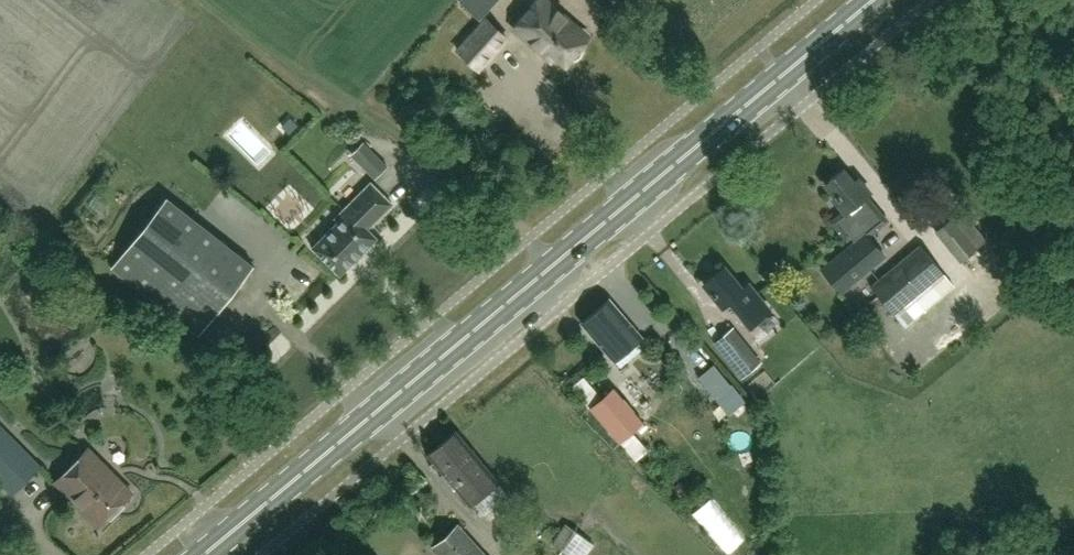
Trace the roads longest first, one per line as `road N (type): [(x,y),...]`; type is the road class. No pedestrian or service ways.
road 1 (primary): [(205,554),(878,0)]

